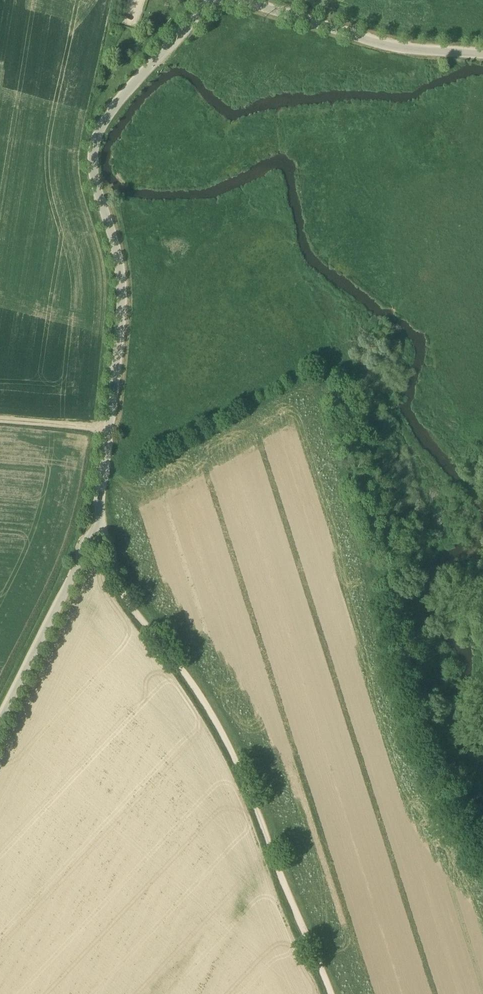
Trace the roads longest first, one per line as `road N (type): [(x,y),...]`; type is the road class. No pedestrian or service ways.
road 1 (unclassified): [(0,723),(99,520),(120,277),(94,179),(95,144),(112,109),(205,0)]
road 2 (track): [(326,993),(214,723),(130,603),(99,520)]
road 3 (unclassified): [(482,54),(392,47),(236,0)]

